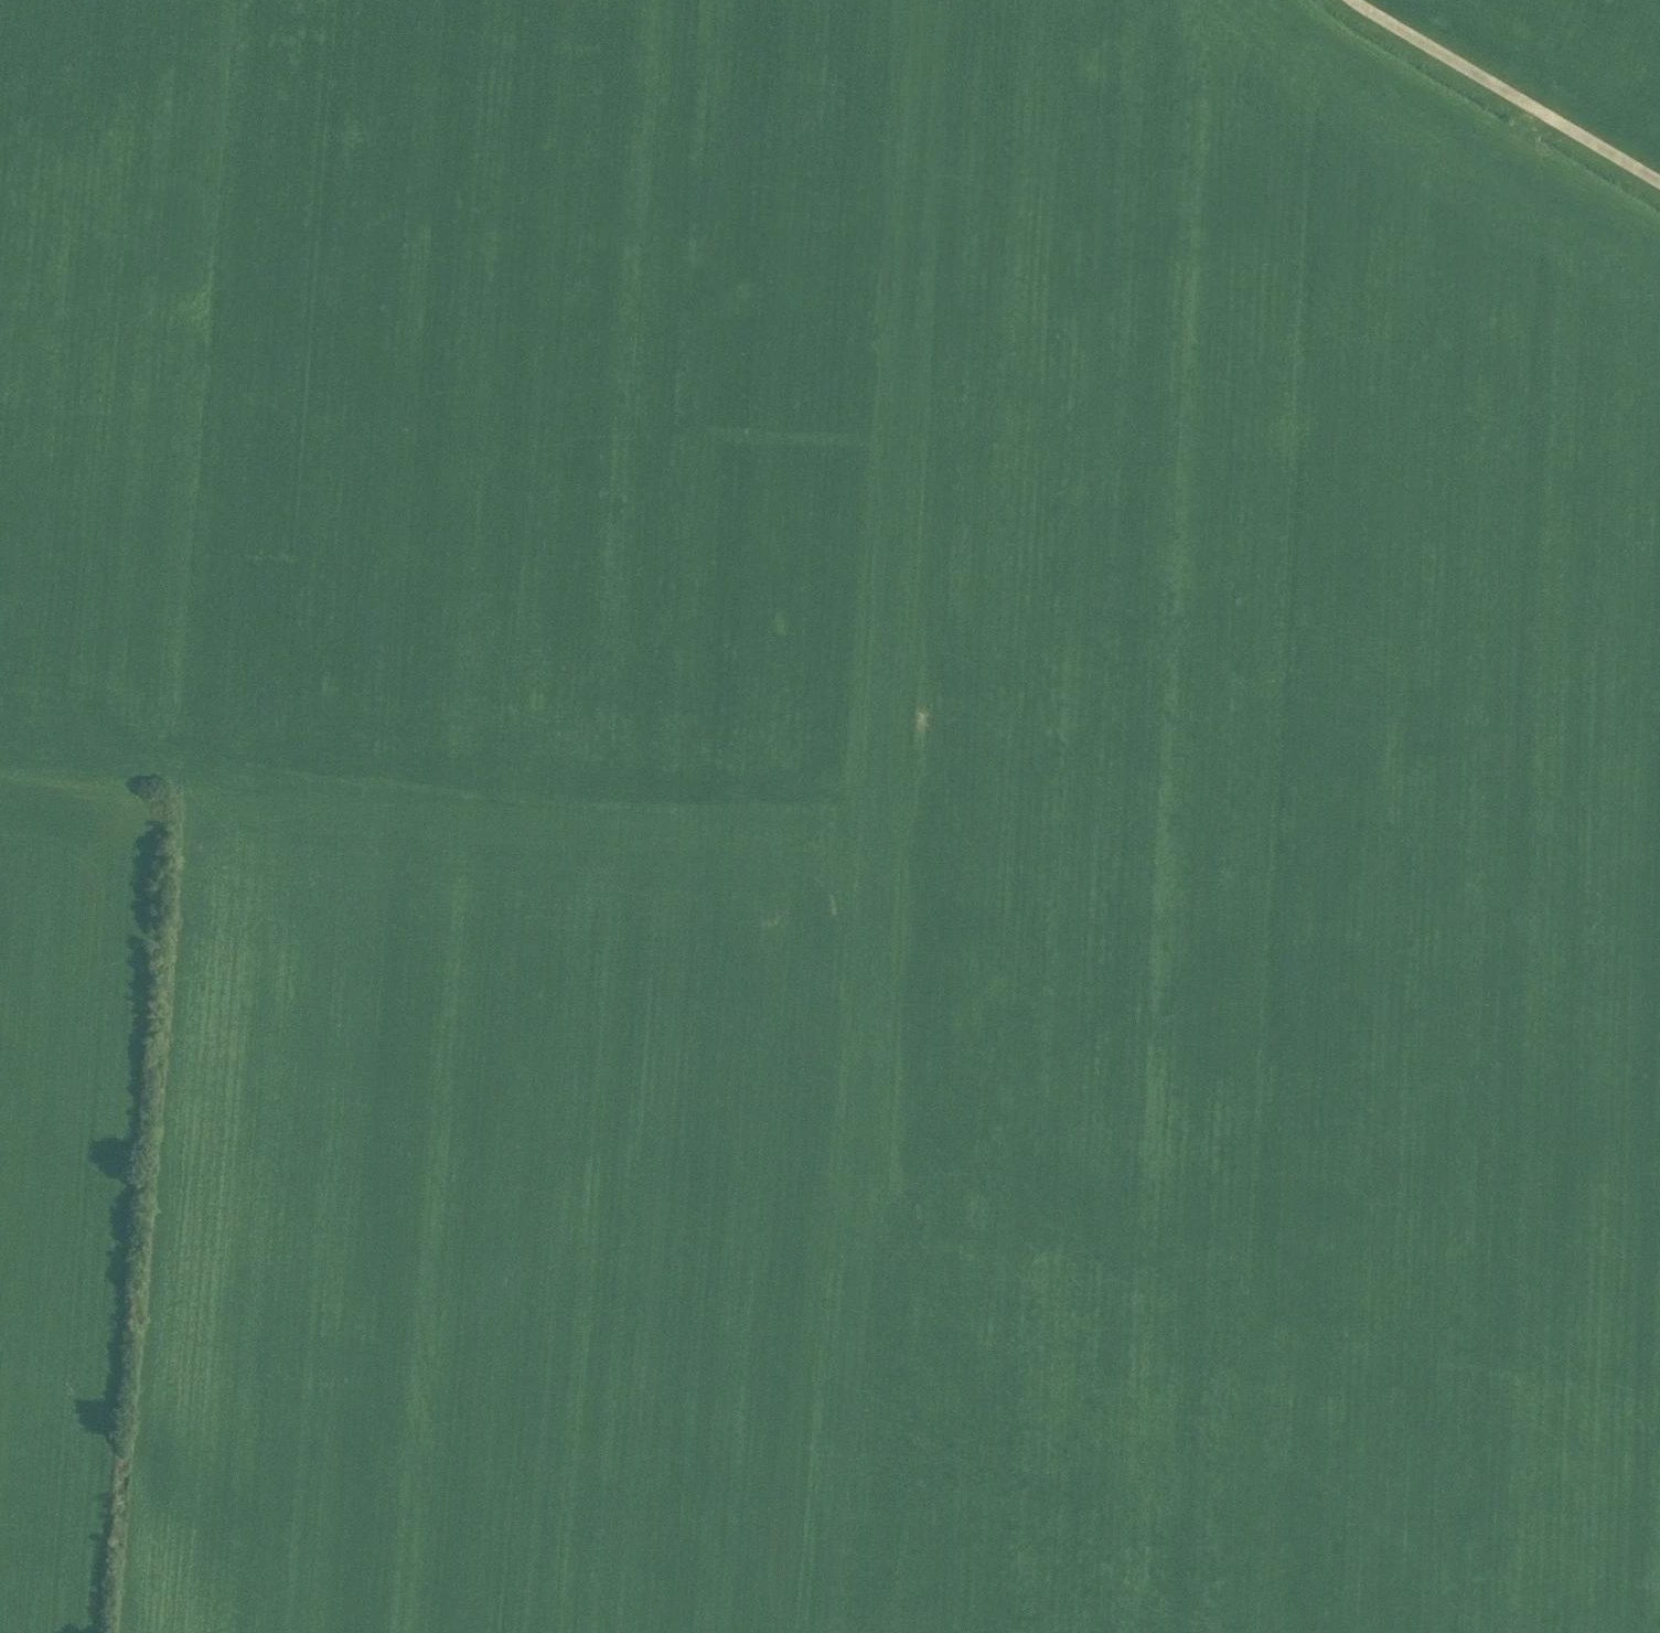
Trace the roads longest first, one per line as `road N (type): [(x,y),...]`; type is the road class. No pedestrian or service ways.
road 1 (track): [(1351,0),(1659,183)]

